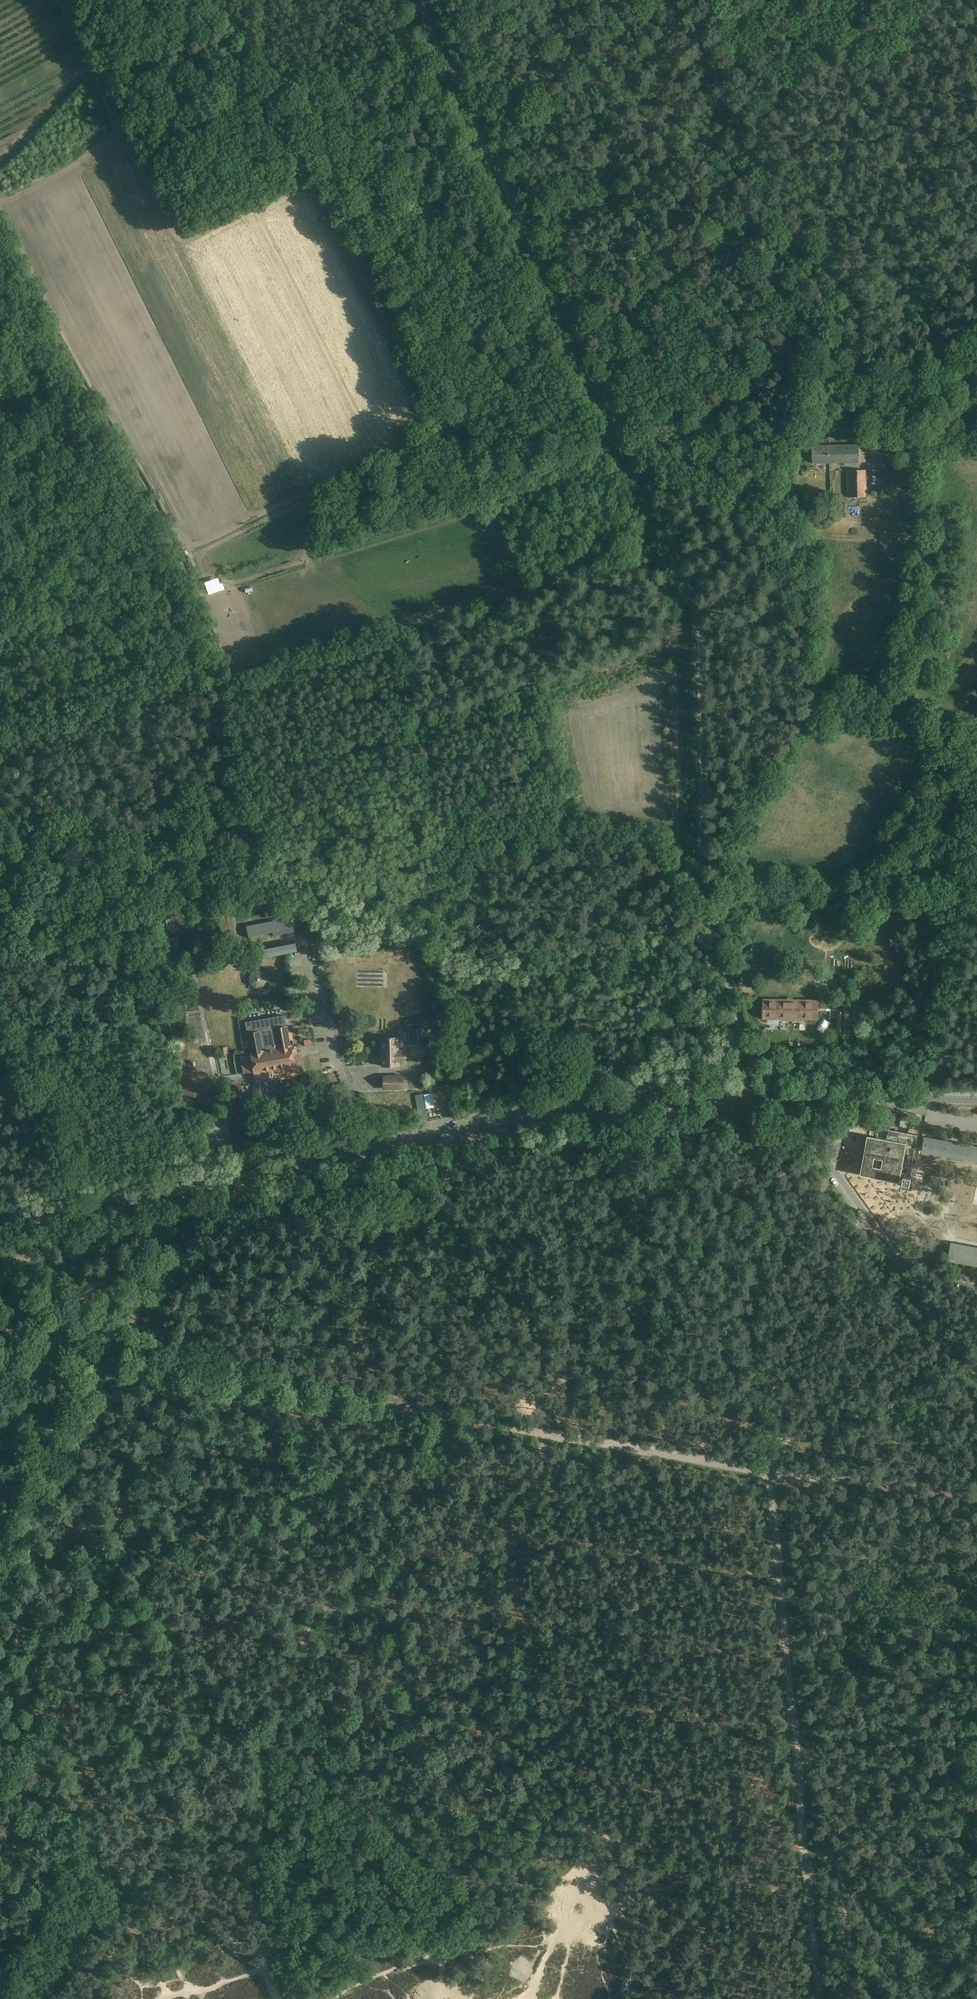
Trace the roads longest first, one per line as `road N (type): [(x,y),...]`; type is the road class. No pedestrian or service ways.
road 1 (unclassified): [(756,1099),(702,898),(694,603),(687,574),(418,0)]
road 2 (unclassified): [(0,1217),(75,1209),(602,1106),(756,1099)]
road 3 (unclassified): [(976,1373),(781,1100)]
road 4 (tertiary): [(976,1101),(781,1100)]

